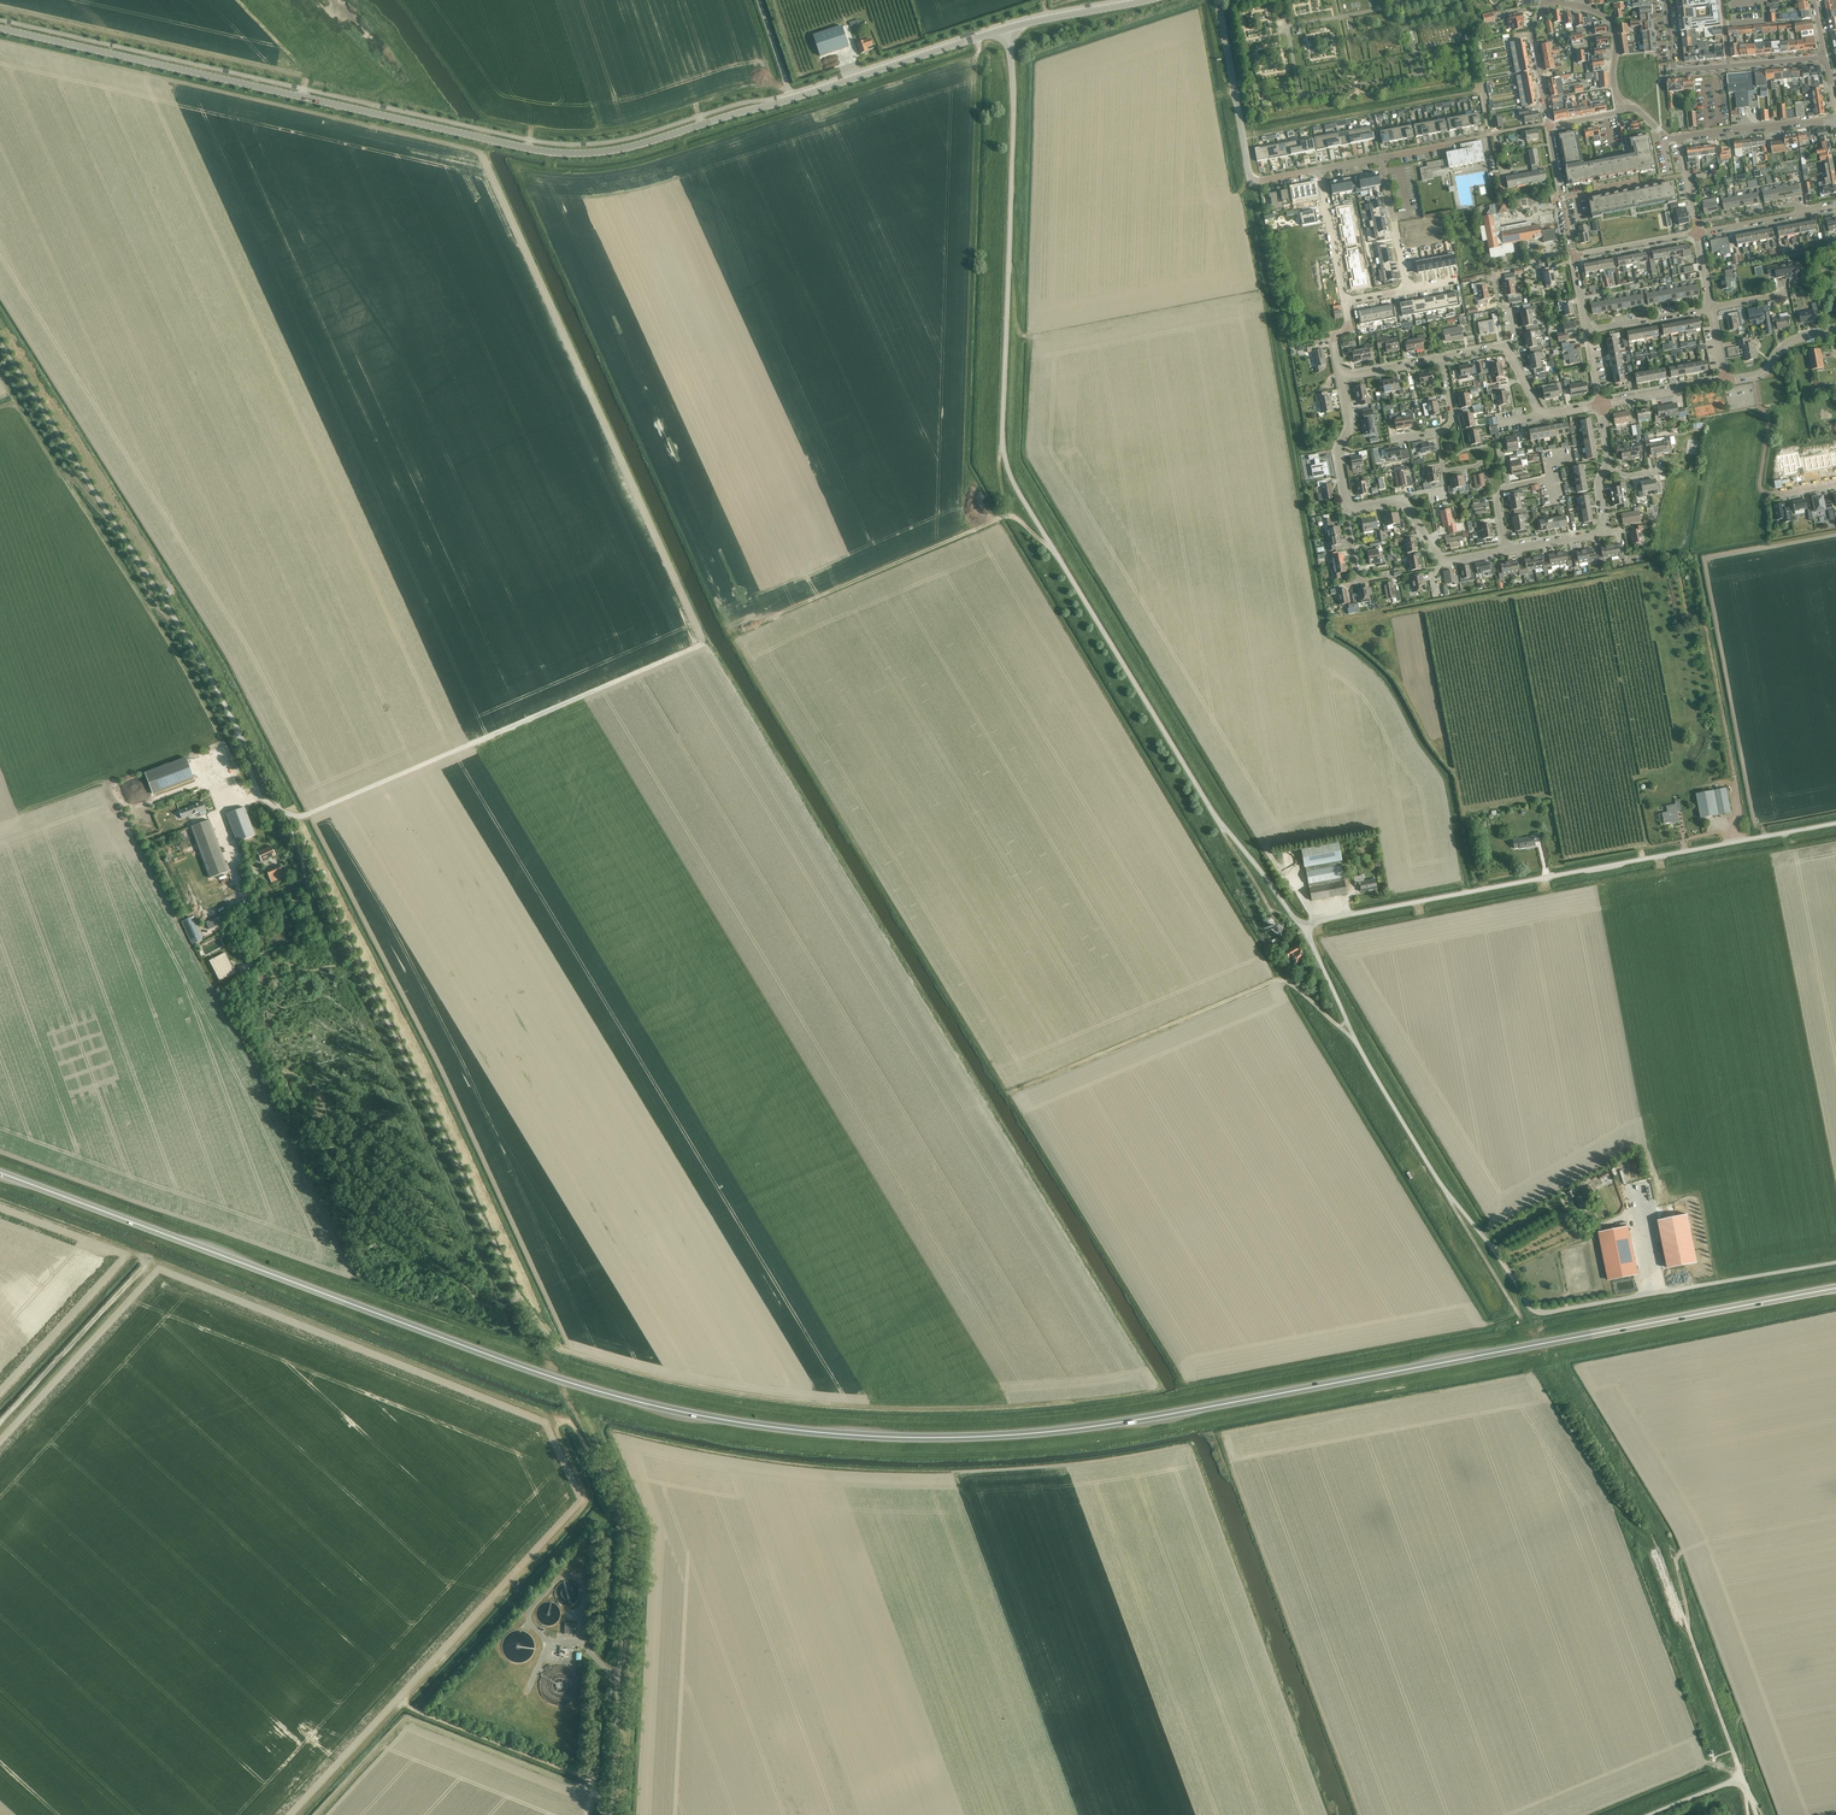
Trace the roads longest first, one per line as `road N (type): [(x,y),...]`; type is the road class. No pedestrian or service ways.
road 1 (track): [(1355,1039),(1300,991),(1274,981),(1010,1093),(735,632),(514,164),(576,172),(633,165),(979,53),(974,33)]
road 2 (trunk): [(0,1173),(591,1389),(820,1433),(952,1437),(1124,1422),(1835,1288)]
road 3 (unclassified): [(561,1348),(520,1298),(207,671),(0,339)]
road 4 (unclassified): [(1303,928),(1212,812),(1008,469),(1014,88),(1007,29)]
road 5 (tertiary): [(0,28),(555,152),(626,148),(791,99)]
road 6 (unclassified): [(1303,928),(1835,823)]
road 7 (track): [(1046,1407),(821,1409),(697,1391),(561,1348)]
road 8 (track): [(274,805),(312,809),(702,646)]
road 9 (unclassified): [(1835,1262),(1545,1313),(1534,1311),(1449,1197)]
road 10 (track): [(1051,547),(1005,517),(735,632)]
road 11 (unclassified): [(1449,1197),(1355,1039),(1303,928)]
road 12 (track): [(620,1678),(624,1517),(588,1448),(559,1417)]
road 13 (unclassified): [(1742,1777),(1652,1535)]
road 14 (residential): [(1217,0),(1251,178),(1319,170)]
road 15 (track): [(403,1705),(592,1783),(605,1814)]
road 16 (tertiary): [(791,99),(1007,29)]
road 17 (residential): [(1381,159),(1548,125)]
road 18 (unclassified): [(613,1814),(620,1678),(596,1659)]
road 19 (residential): [(1625,106),(1614,83),(1611,19),(1544,0)]
road 20 (residential): [(1680,138),(1835,123)]
road 21 (tertiary): [(1007,29),(1148,0)]
road 22 (unclassified): [(1449,1197),(1521,1318)]
road 23 (residential): [(1349,509),(1338,452),(1349,426),(1341,376)]
road 24 (residential): [(1344,302),(1319,170)]
road 25 (residential): [(1381,159),(1407,289)]
road 26 (residential): [(1544,0),(1531,38),(1548,125)]
road 27 (residential): [(1725,382),(1764,373),(1789,343),(1835,330)]
road 28 (residential): [(1587,330),(1711,308)]
road 29 (residential): [(1601,404),(1725,382)]
road 30 (residential): [(1573,256),(1696,233)]
road 31 (residential): [(1685,176),(1562,198)]
road 32 (residential): [(1443,560),(1403,502),(1349,509)]

